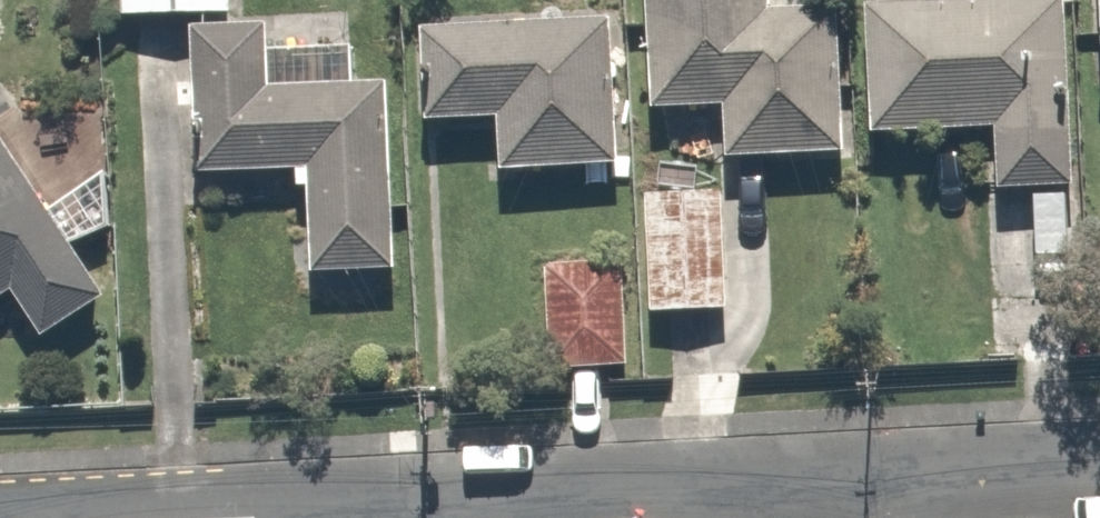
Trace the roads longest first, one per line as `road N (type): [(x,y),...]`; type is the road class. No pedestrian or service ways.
road 1 (residential): [(1099,473),(232,517)]

